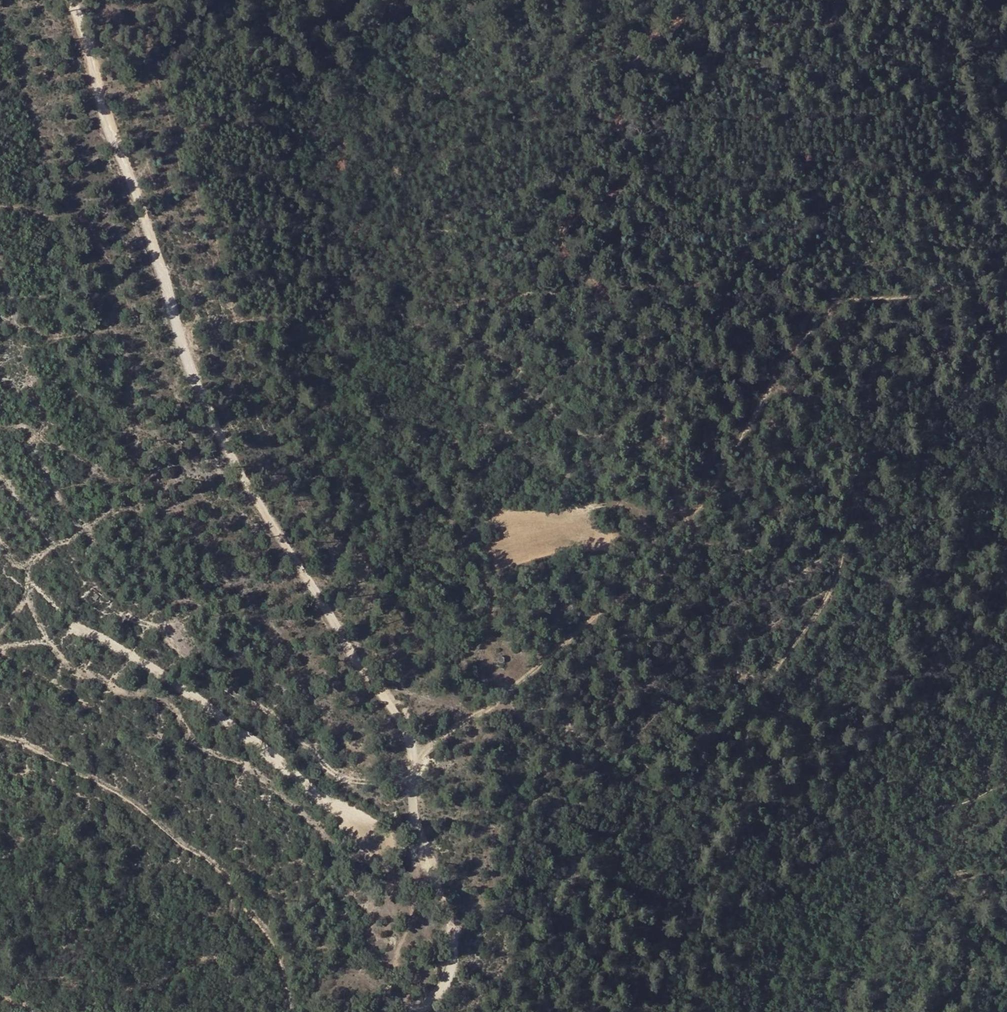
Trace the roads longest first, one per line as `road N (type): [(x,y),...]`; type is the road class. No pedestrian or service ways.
road 1 (track): [(406,1011),(447,969),(449,936),(425,880),(411,748),(220,441),(133,182),(59,0)]

